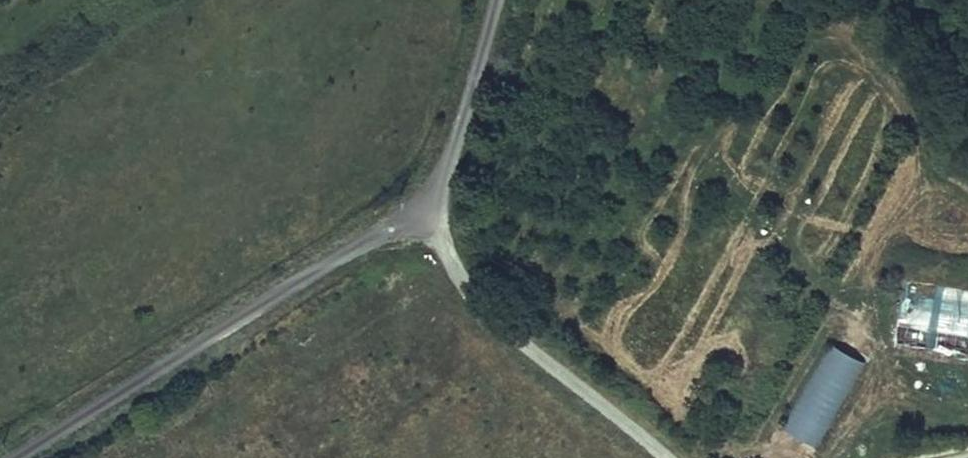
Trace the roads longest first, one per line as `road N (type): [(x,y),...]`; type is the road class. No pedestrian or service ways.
road 1 (track): [(669,457),(489,316),(418,201)]
road 2 (residential): [(496,0),(460,131),(418,201)]

